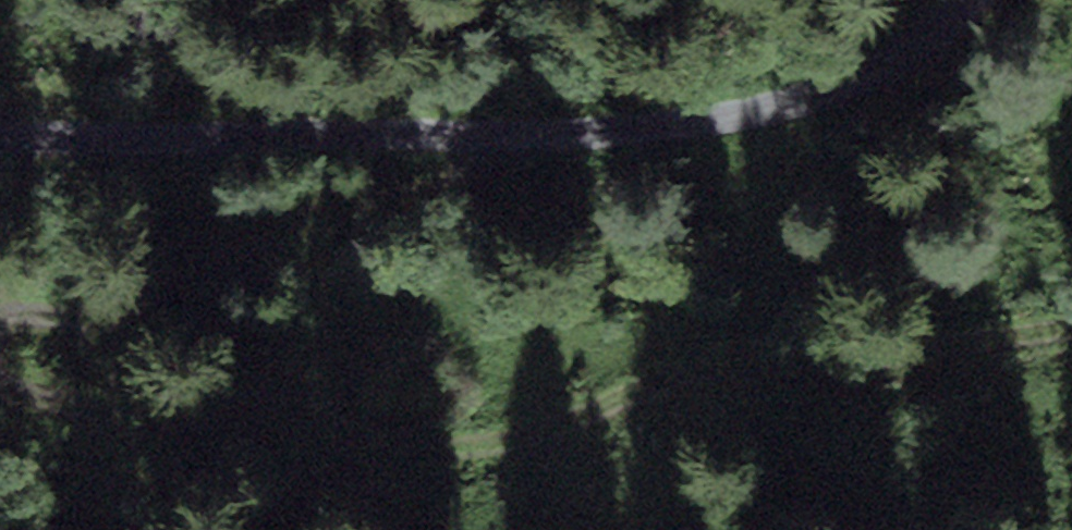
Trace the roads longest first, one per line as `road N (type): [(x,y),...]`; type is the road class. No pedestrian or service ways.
road 1 (track): [(0,385),(137,420),(288,402),(407,442),(457,448),(522,438),(699,370),(875,361),(1071,331)]
road 2 (track): [(0,141),(641,130),(845,85),(929,43),(977,0)]
road 3 (track): [(534,136),(435,191),(281,227),(165,287),(0,317)]

